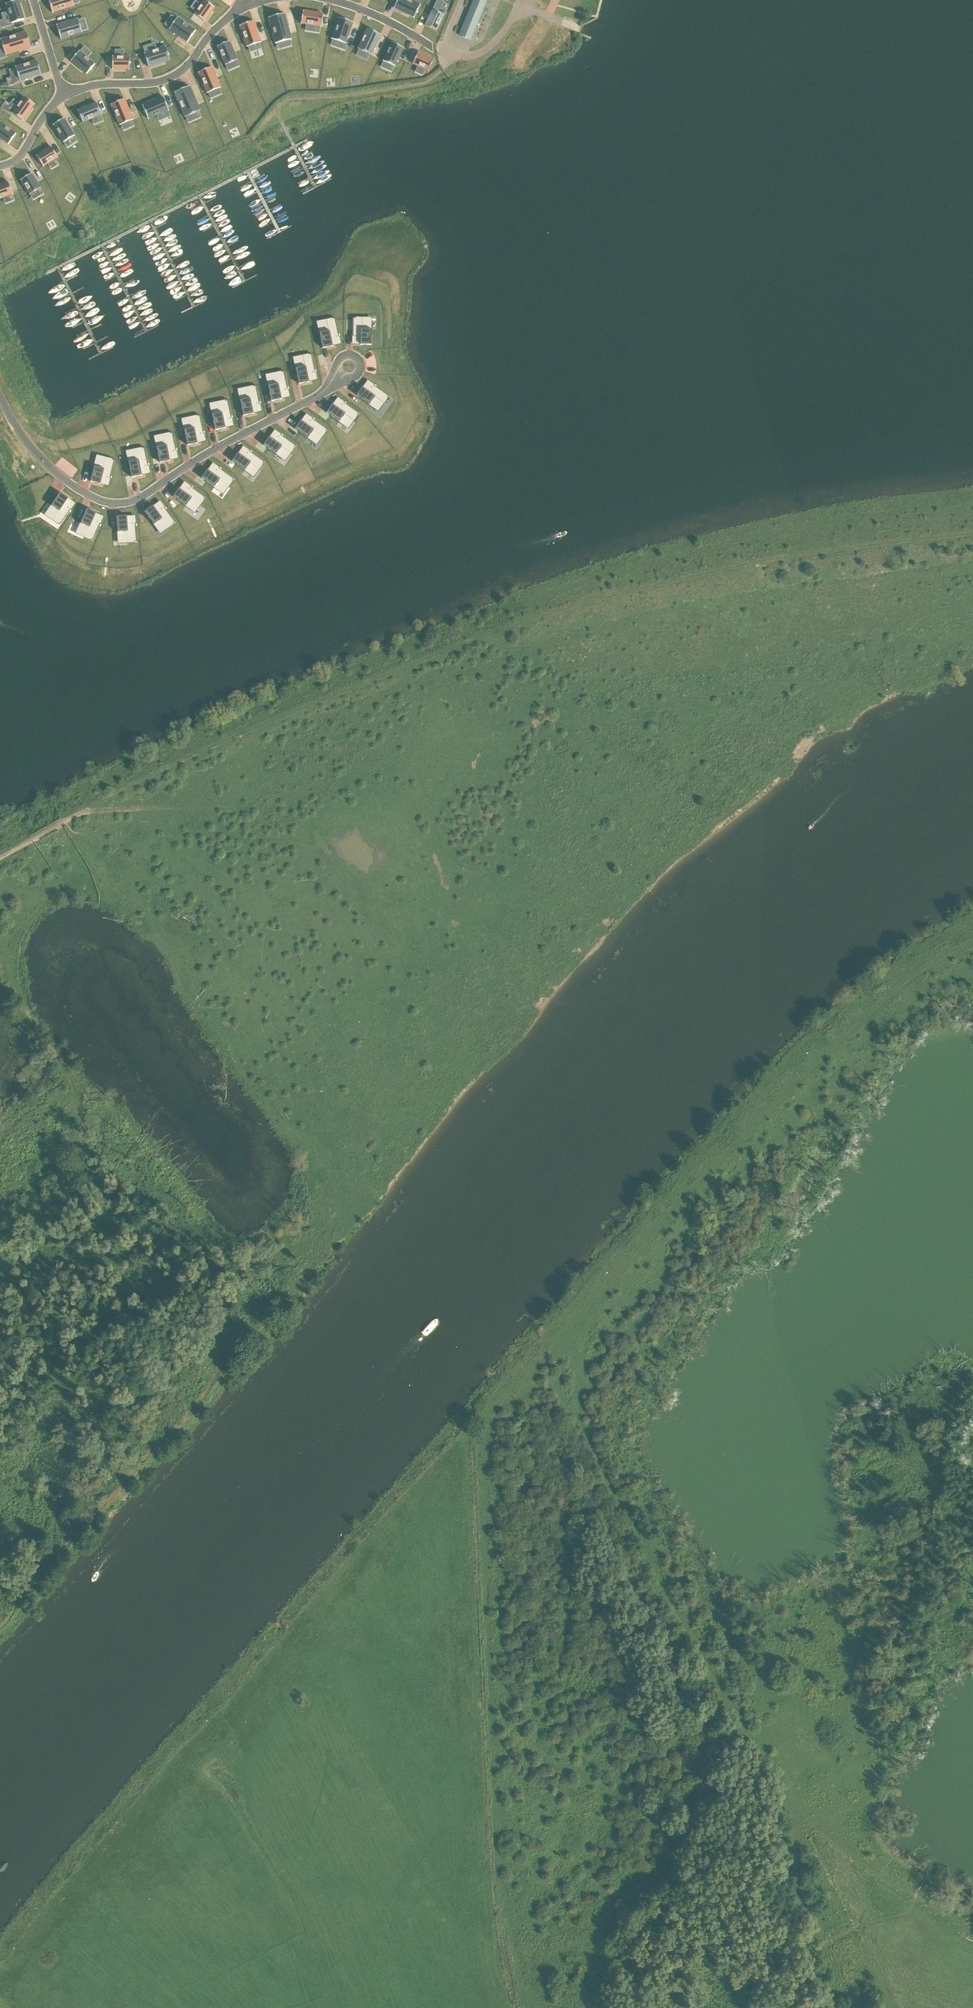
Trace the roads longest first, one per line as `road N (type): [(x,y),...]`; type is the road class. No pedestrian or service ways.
road 1 (track): [(0,858),(82,813),(131,809)]

